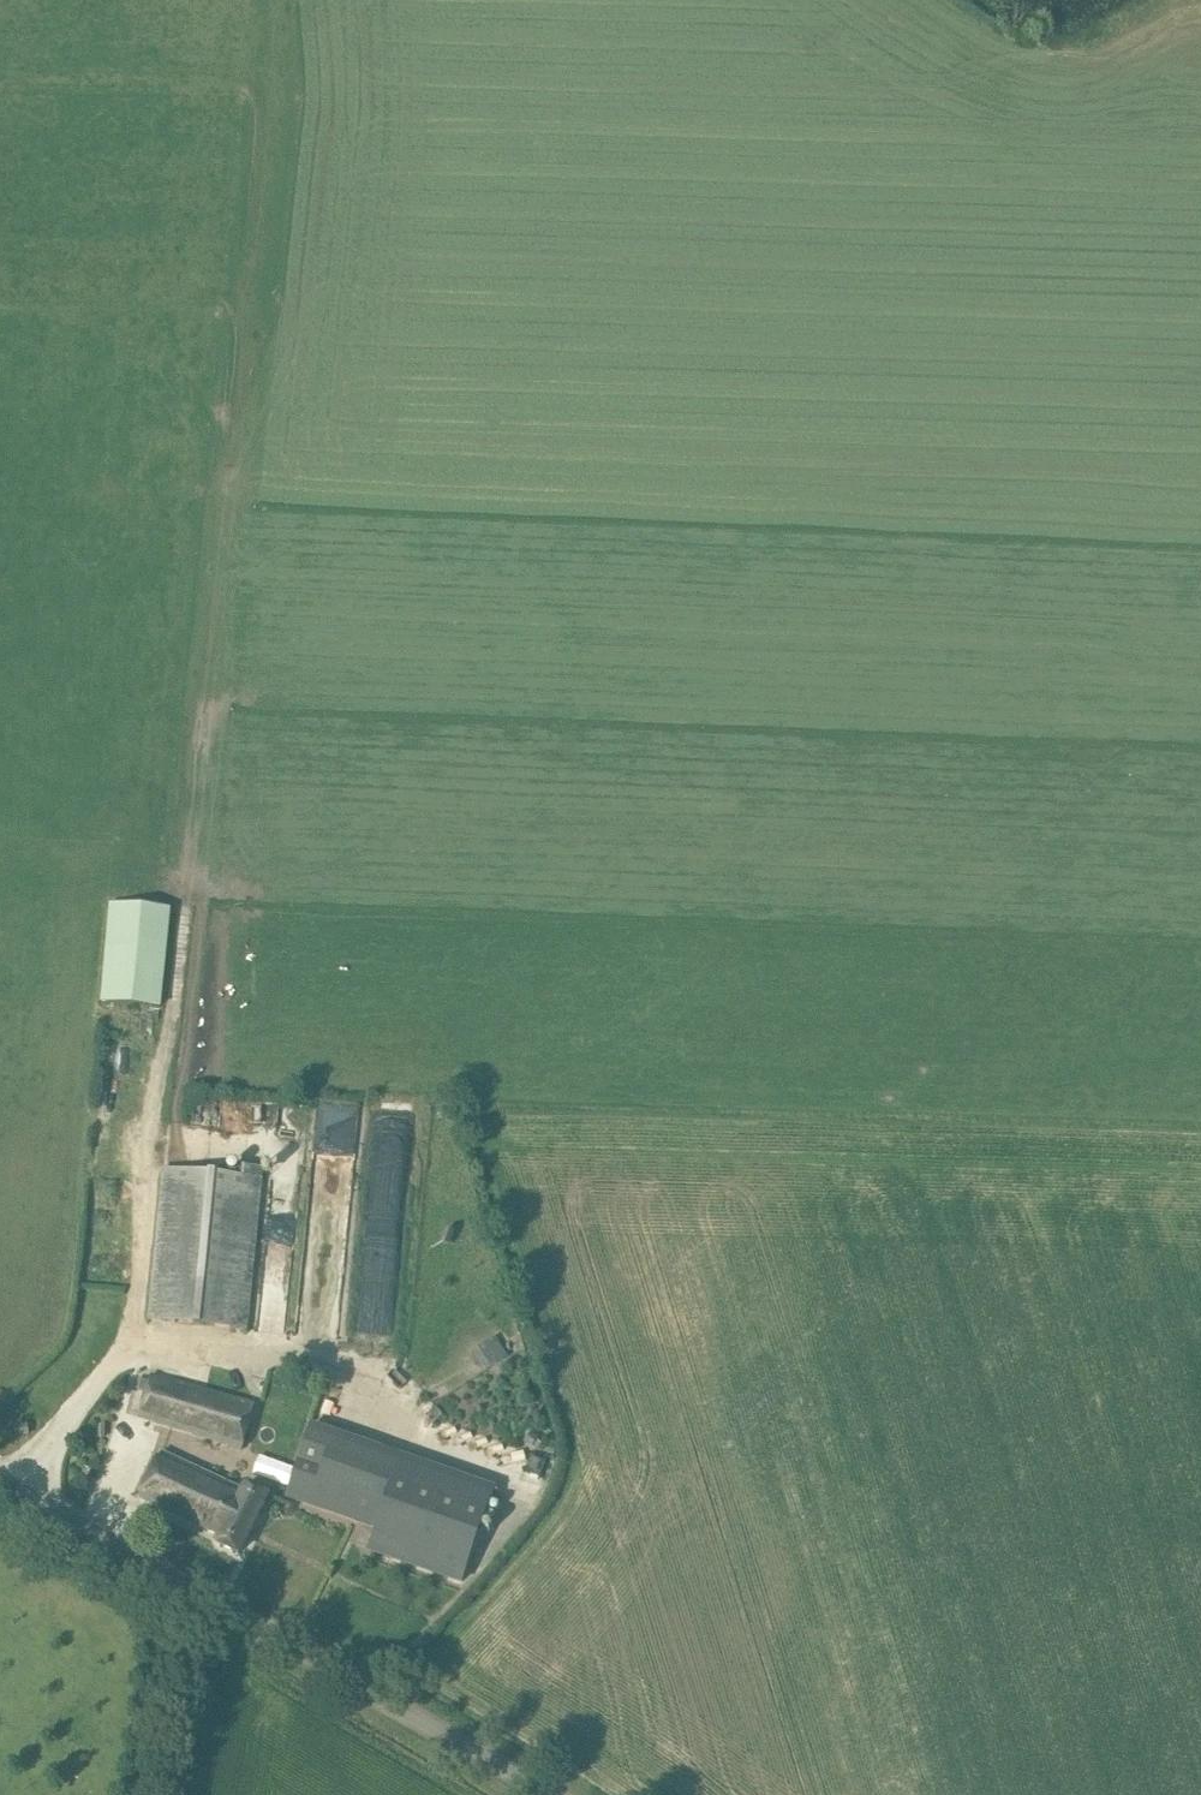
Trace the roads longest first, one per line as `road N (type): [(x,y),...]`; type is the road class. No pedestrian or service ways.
road 1 (unclassified): [(551,1794),(0,1471)]

